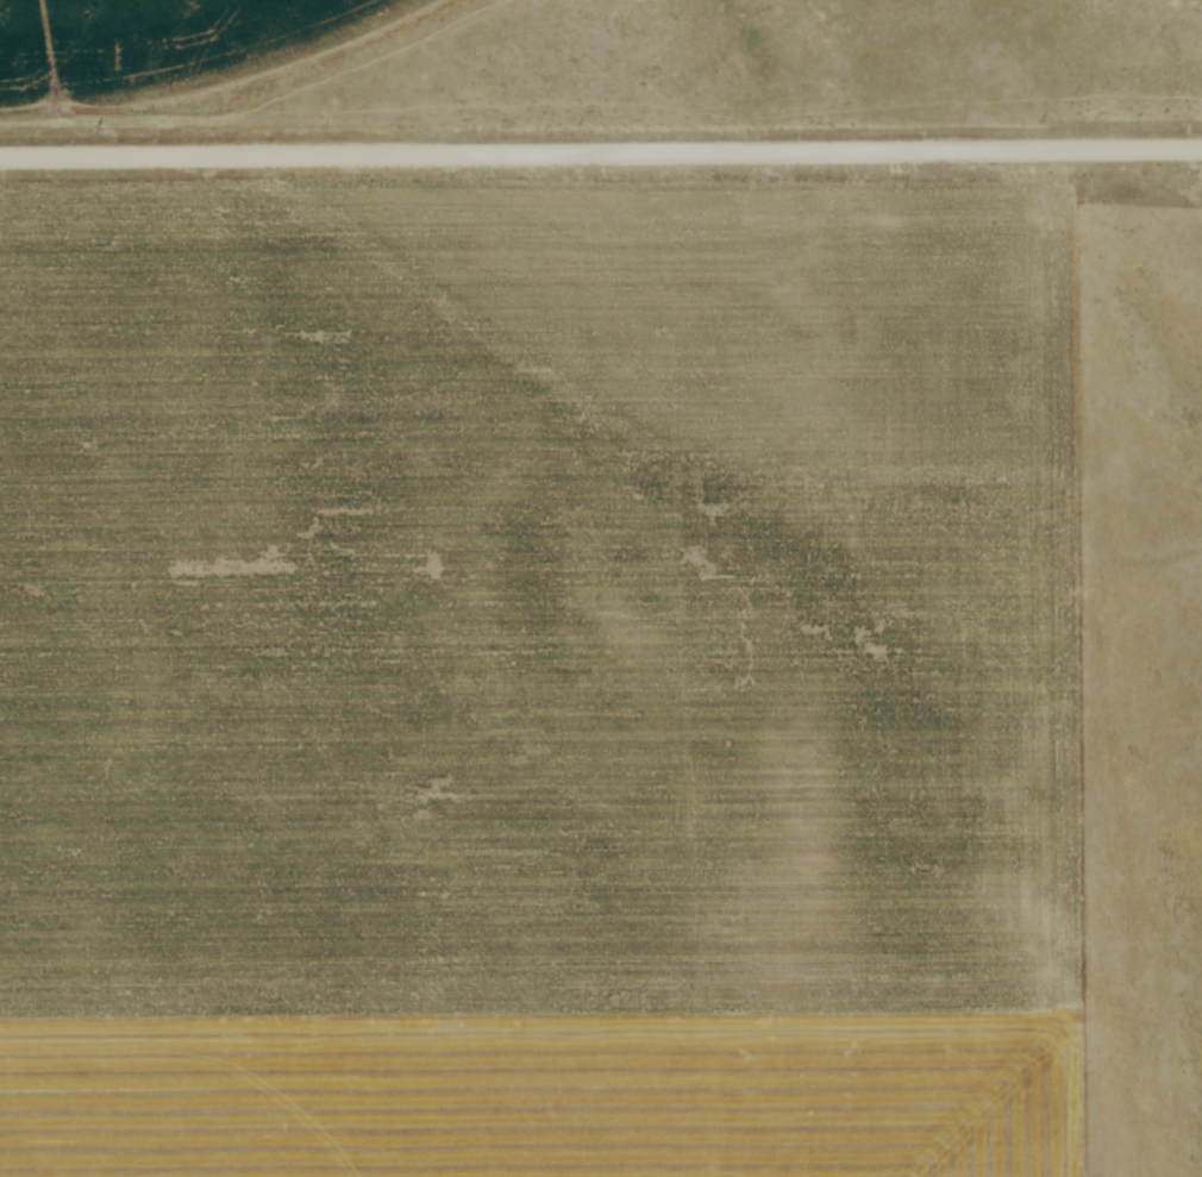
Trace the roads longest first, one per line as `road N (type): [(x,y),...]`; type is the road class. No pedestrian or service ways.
road 1 (tertiary): [(1201,149),(0,158)]

